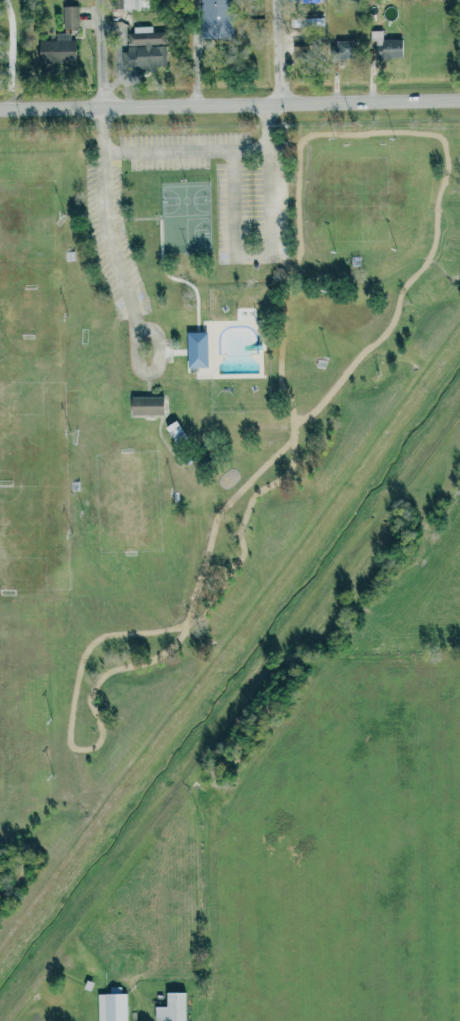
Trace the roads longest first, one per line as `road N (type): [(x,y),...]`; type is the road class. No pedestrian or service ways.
road 1 (residential): [(0,109),(459,100)]

